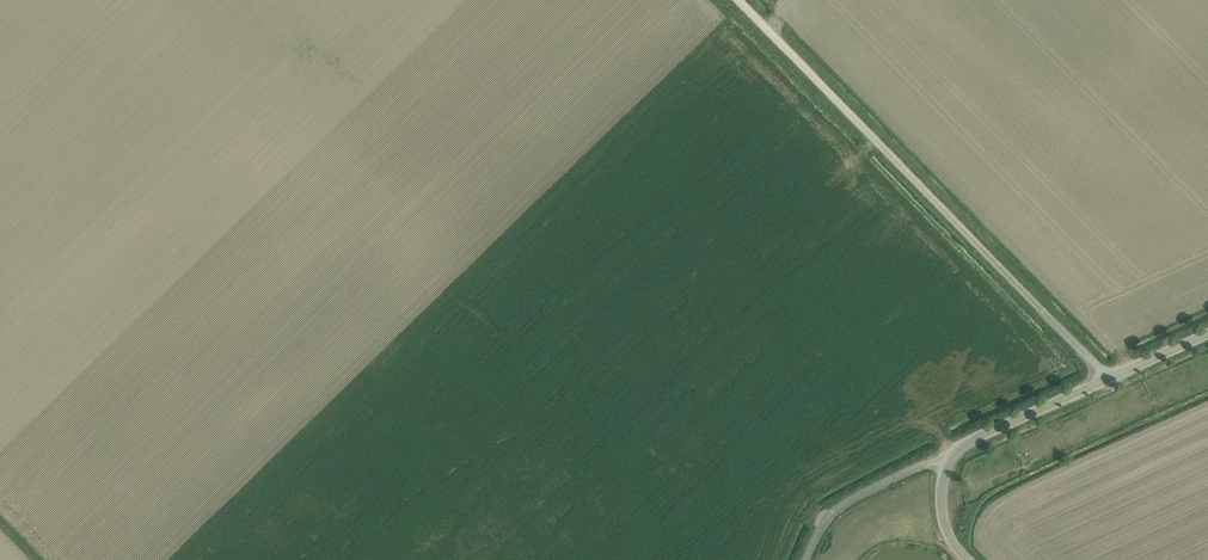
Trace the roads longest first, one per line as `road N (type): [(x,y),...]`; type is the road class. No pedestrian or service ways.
road 1 (unclassified): [(1109,379),(738,0)]
road 2 (unclassified): [(969,559),(946,535),(944,464),(979,436),(1109,379)]

